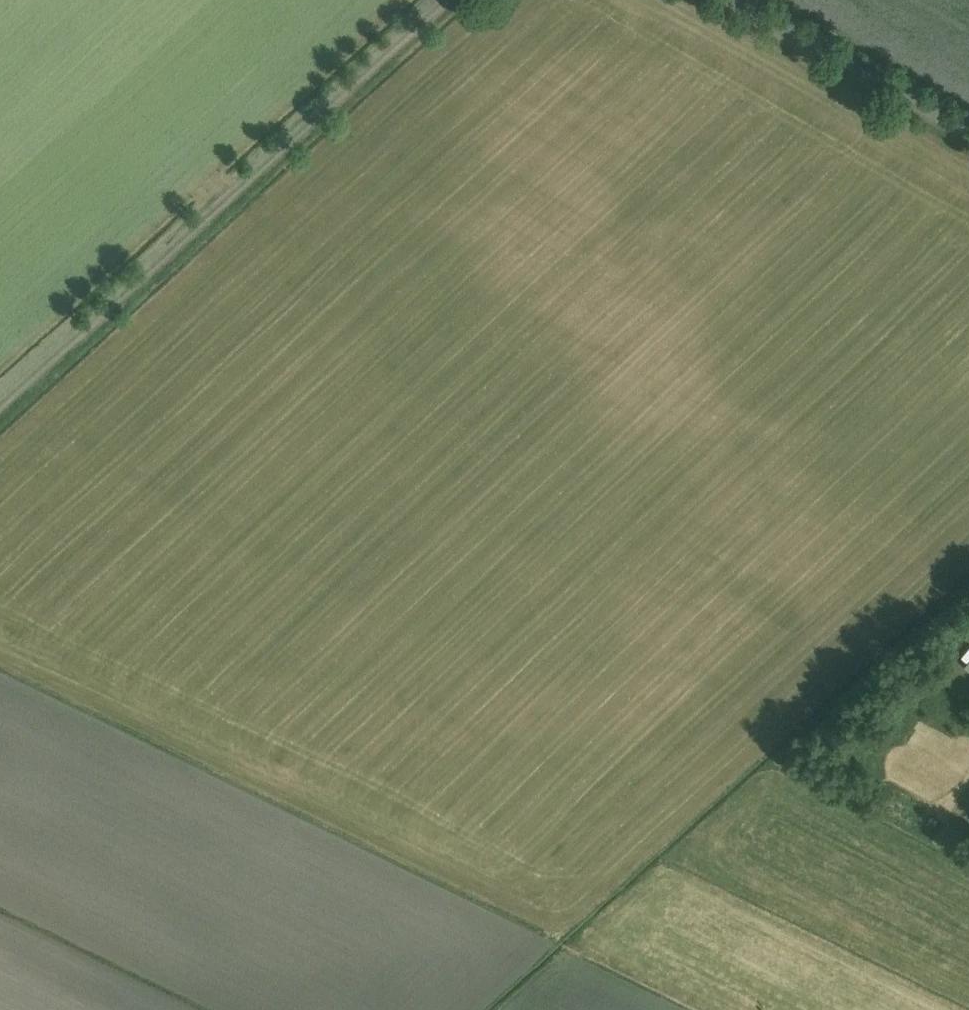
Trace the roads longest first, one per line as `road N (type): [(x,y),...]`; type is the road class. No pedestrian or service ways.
road 1 (track): [(445,0),(0,405)]
road 2 (unclassified): [(968,132),(732,0)]

